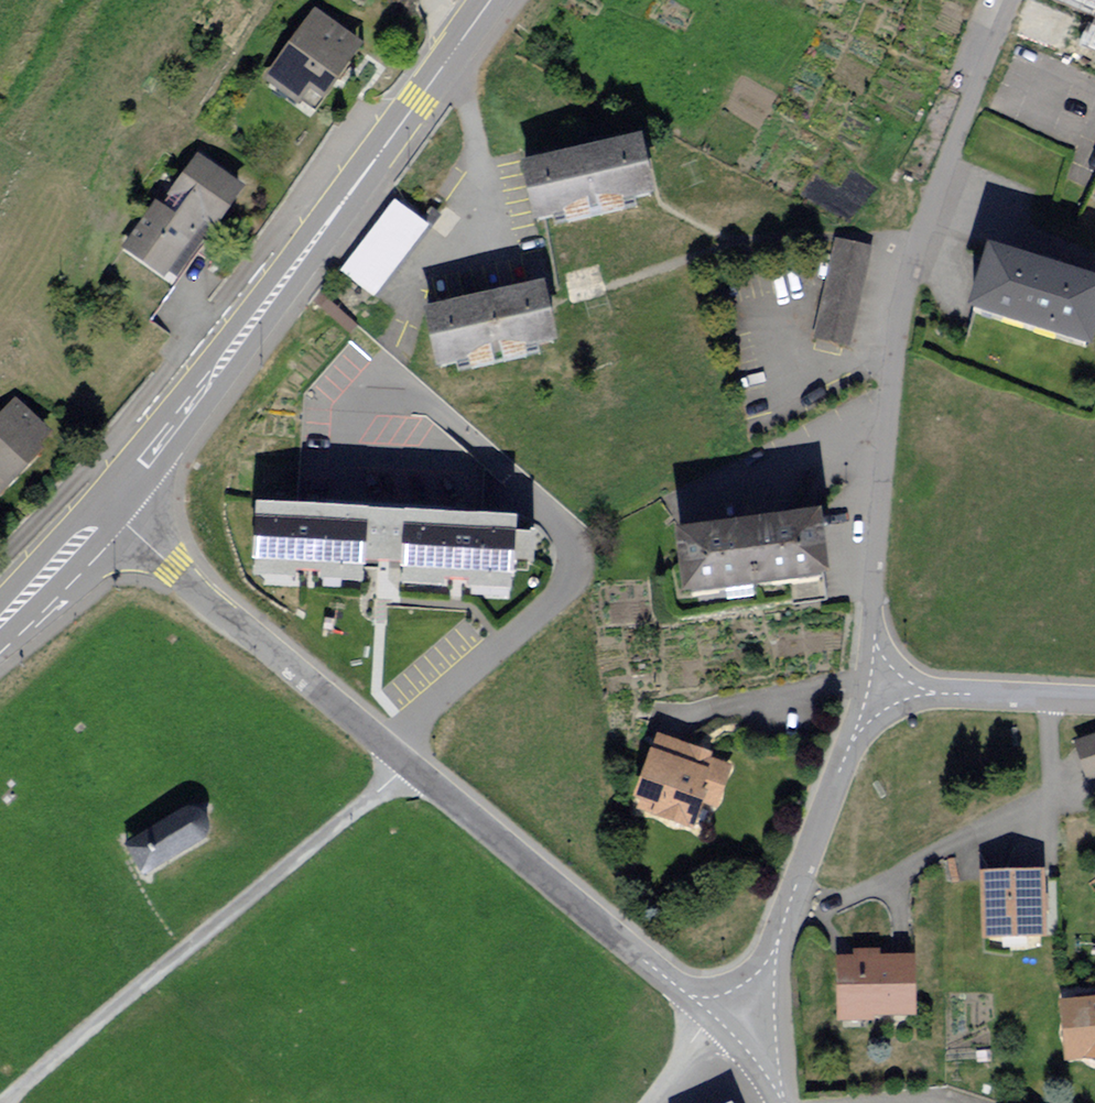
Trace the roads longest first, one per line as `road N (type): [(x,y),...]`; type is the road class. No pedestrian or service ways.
road 1 (unclassified): [(870,689),(878,527),(903,304),(929,211),(1011,0)]
road 2 (secondary): [(487,0),(109,513)]
road 3 (residential): [(0,1102),(406,765)]
road 4 (residential): [(406,765),(713,1013)]
road 5 (residential): [(109,513),(406,765)]
road 6 (unclassified): [(729,1024),(767,963),(870,689)]
road 7 (unclassified): [(870,689),(1094,698)]
road 8 (secondary): [(109,513),(0,623)]

